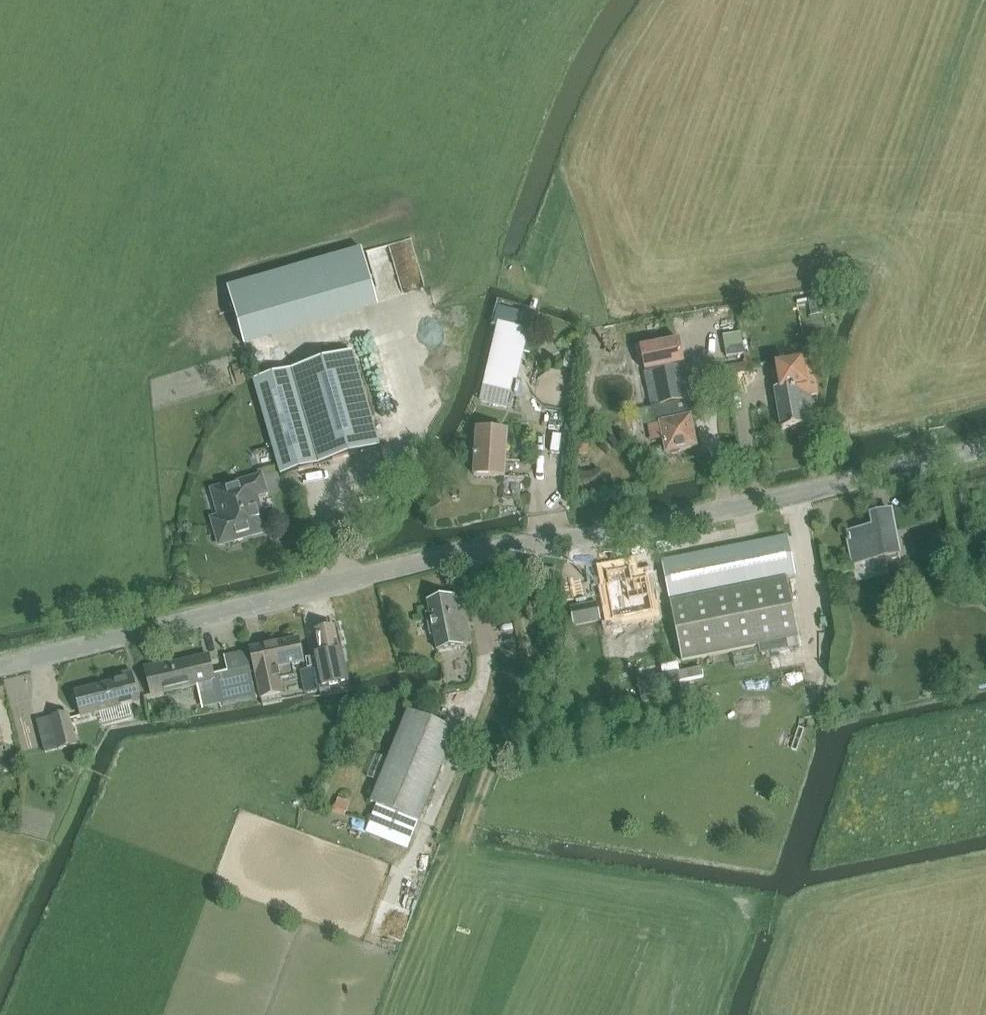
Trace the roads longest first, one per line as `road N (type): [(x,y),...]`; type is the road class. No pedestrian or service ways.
road 1 (tertiary): [(0,676),(332,586),(710,518),(985,450)]
road 2 (track): [(917,465),(927,383),(896,261),(855,243)]

